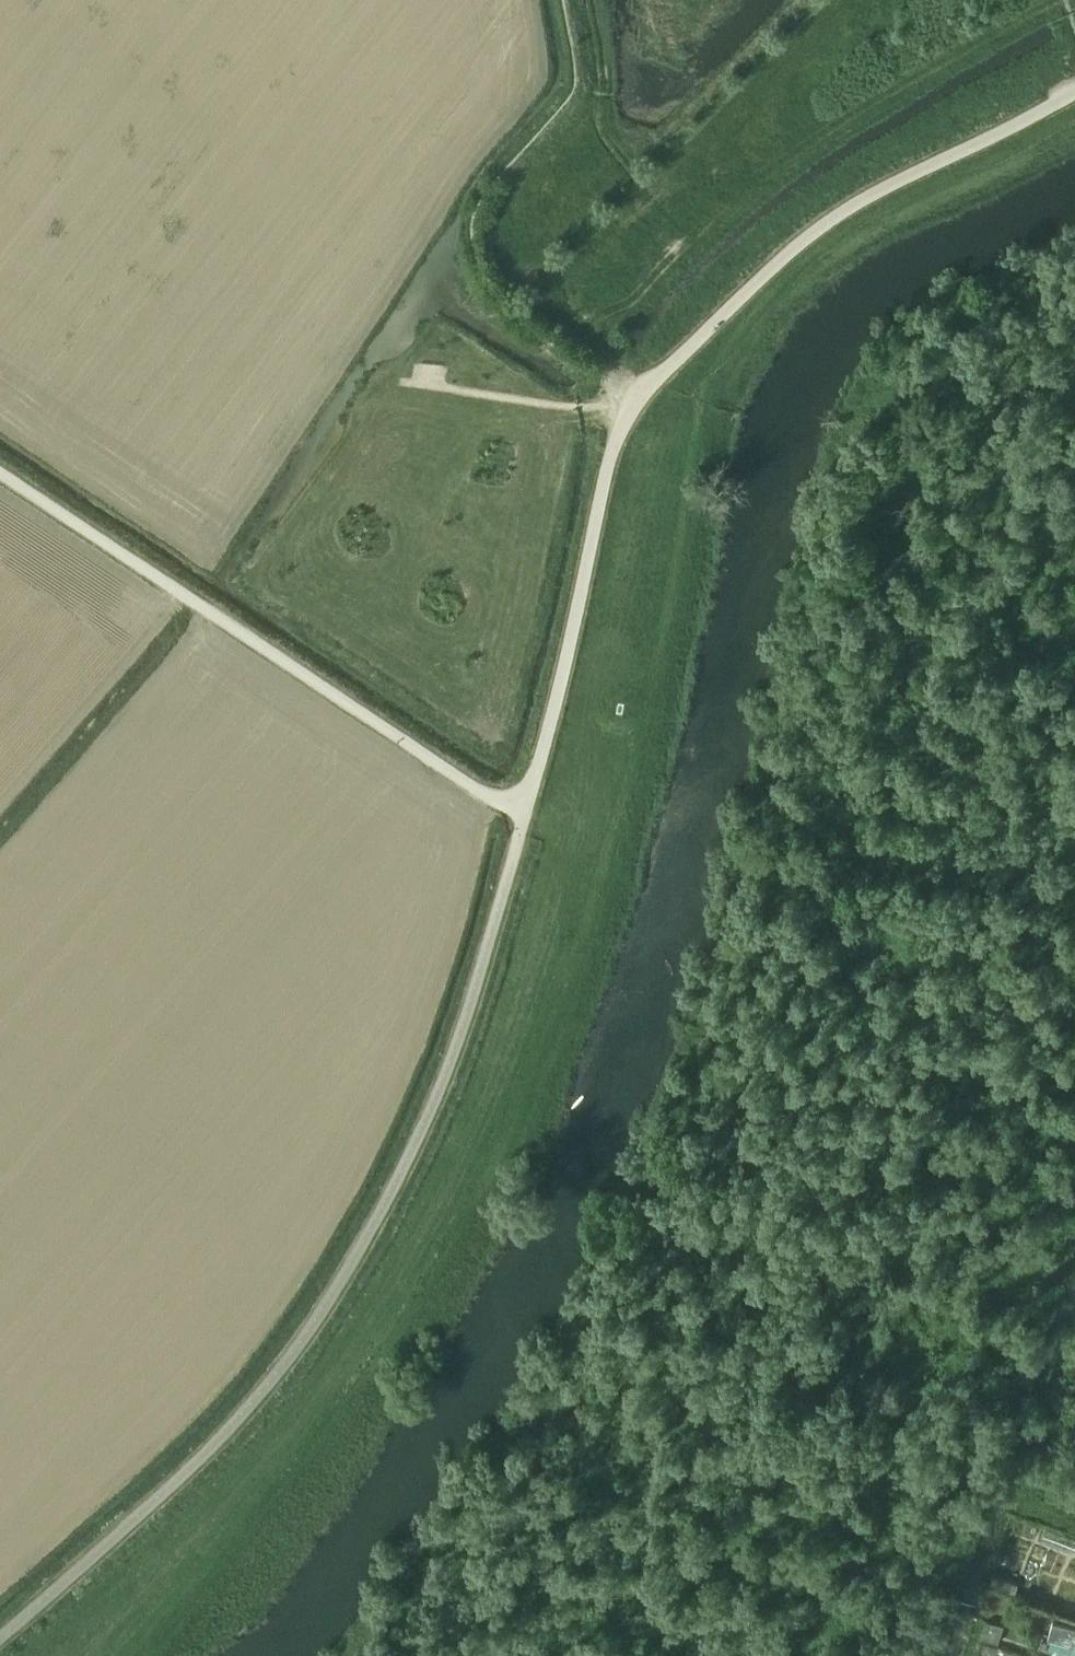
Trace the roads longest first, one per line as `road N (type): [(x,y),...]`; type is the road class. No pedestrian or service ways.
road 1 (unclassified): [(527,810),(611,456),(637,398),(827,222),(1074,92)]
road 2 (unclassified): [(527,810),(468,784),(0,472)]

